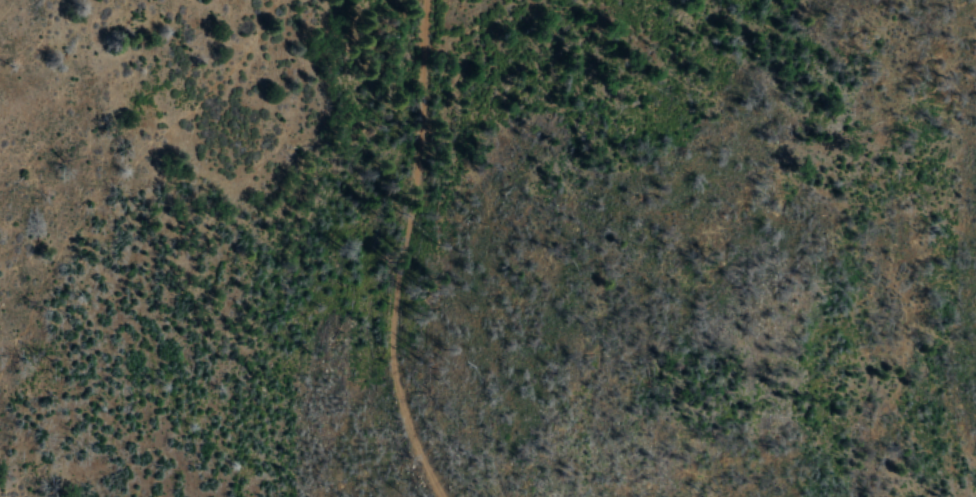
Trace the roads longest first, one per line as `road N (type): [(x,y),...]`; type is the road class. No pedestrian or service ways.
road 1 (track): [(443,496),(411,444),(398,398),(380,196),(416,0)]

